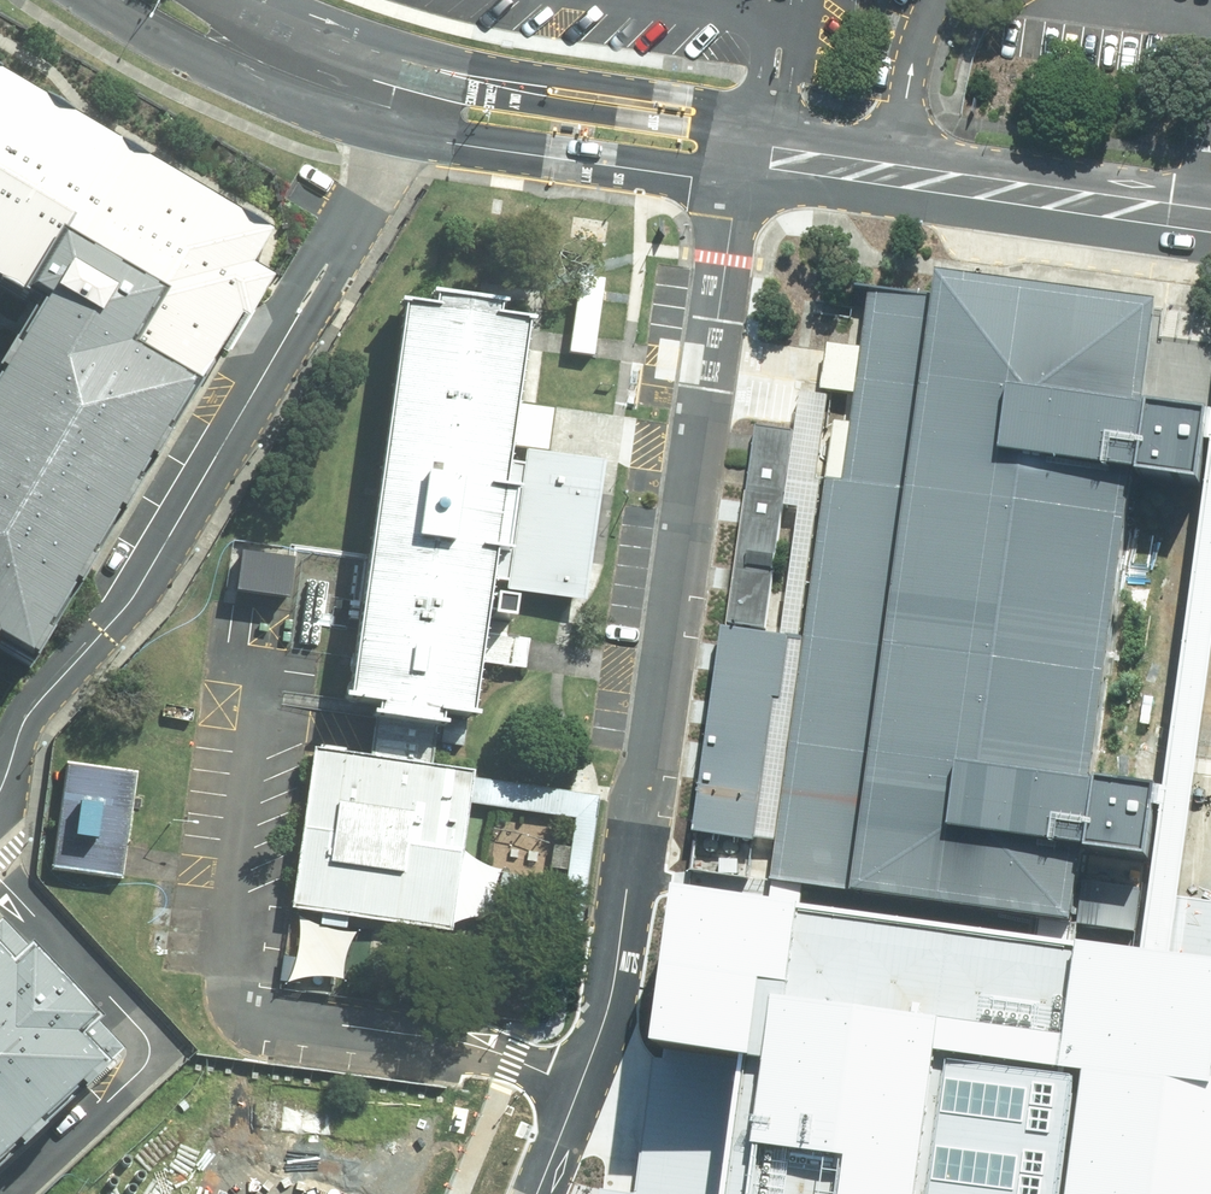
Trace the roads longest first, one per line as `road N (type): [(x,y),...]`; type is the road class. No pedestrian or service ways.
road 1 (unclassified): [(746,151),(704,192),(376,144),(305,121),(236,70)]
road 2 (unclassified): [(746,151),(682,170),(444,134),(236,70)]
road 3 (unclassified): [(486,81),(527,72),(693,98),(746,151)]
road 4 (unclassified): [(486,81),(521,102),(690,127),(746,151)]
road 5 (unclassified): [(241,0),(486,81)]
road 6 (unclassified): [(236,70),(103,0)]

